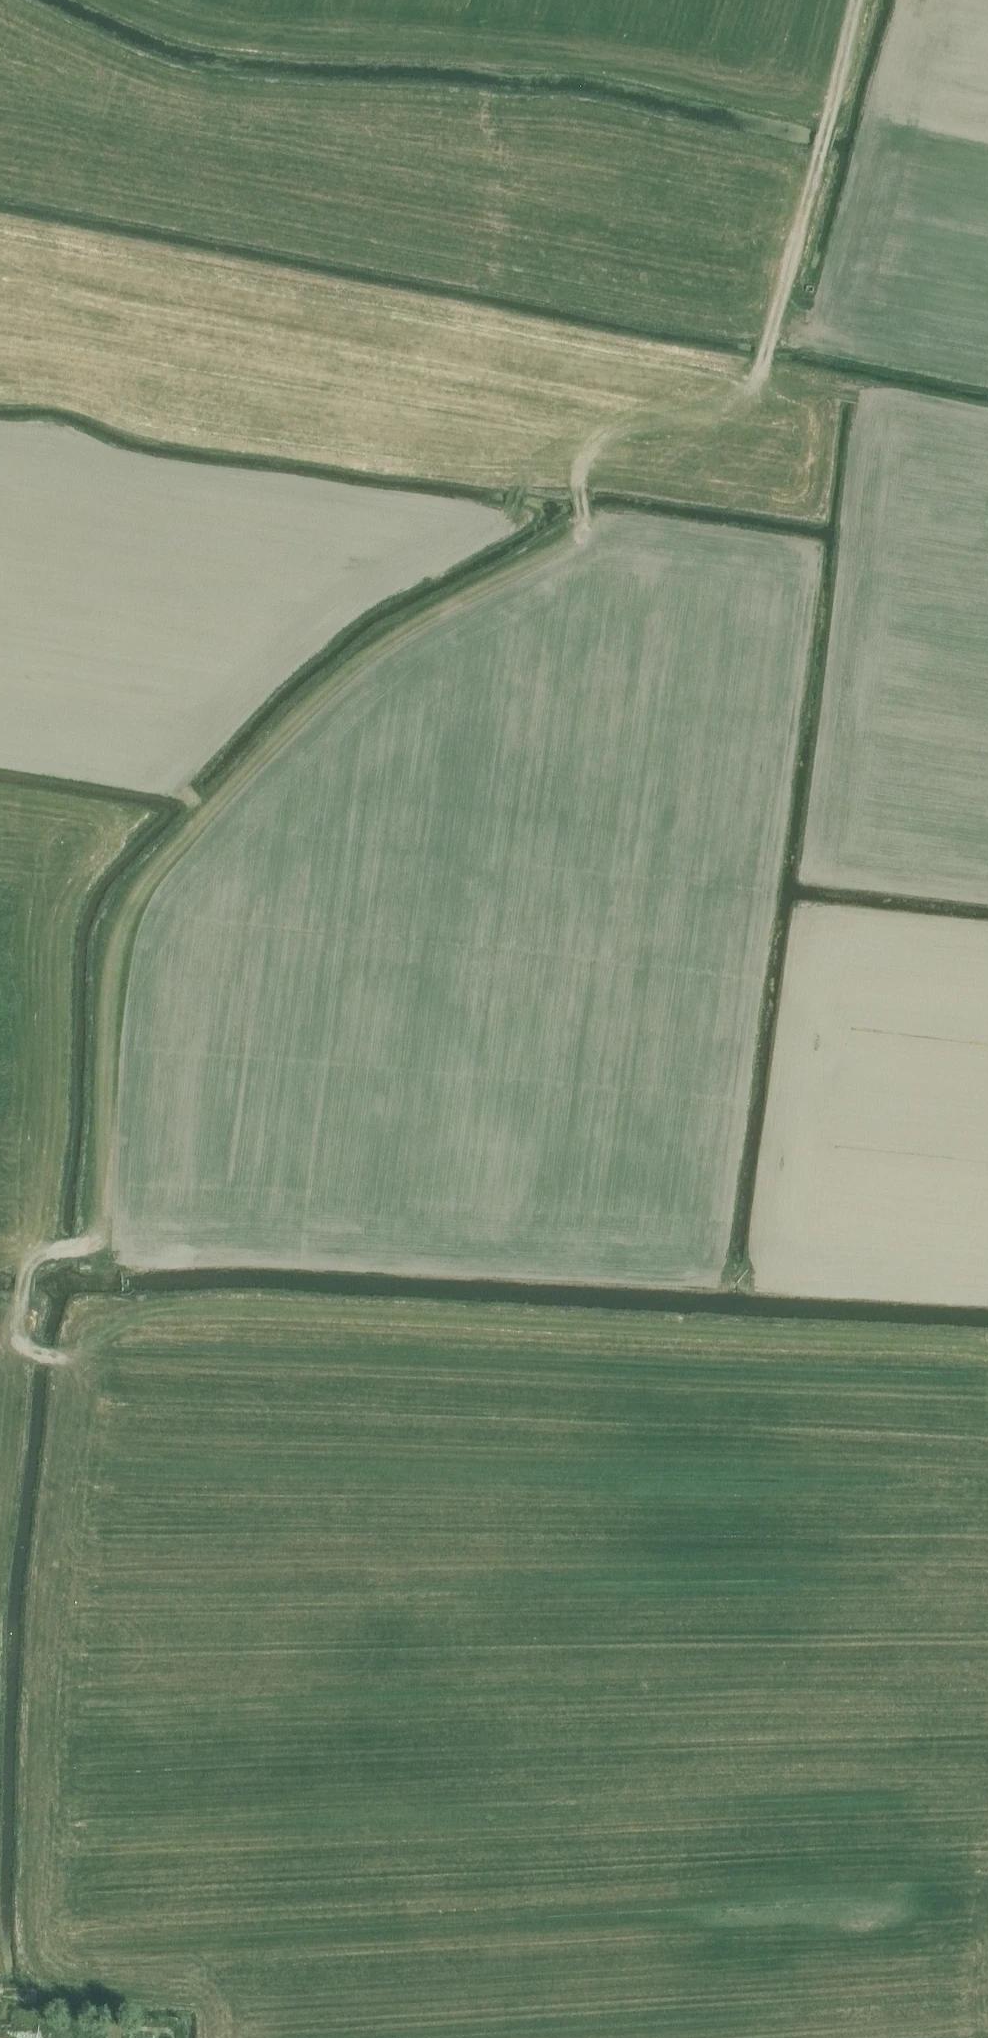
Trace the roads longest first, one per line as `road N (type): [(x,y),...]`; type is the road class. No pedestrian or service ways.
road 1 (track): [(584,527),(580,468),(595,437),(714,412),(759,378),(855,0)]

